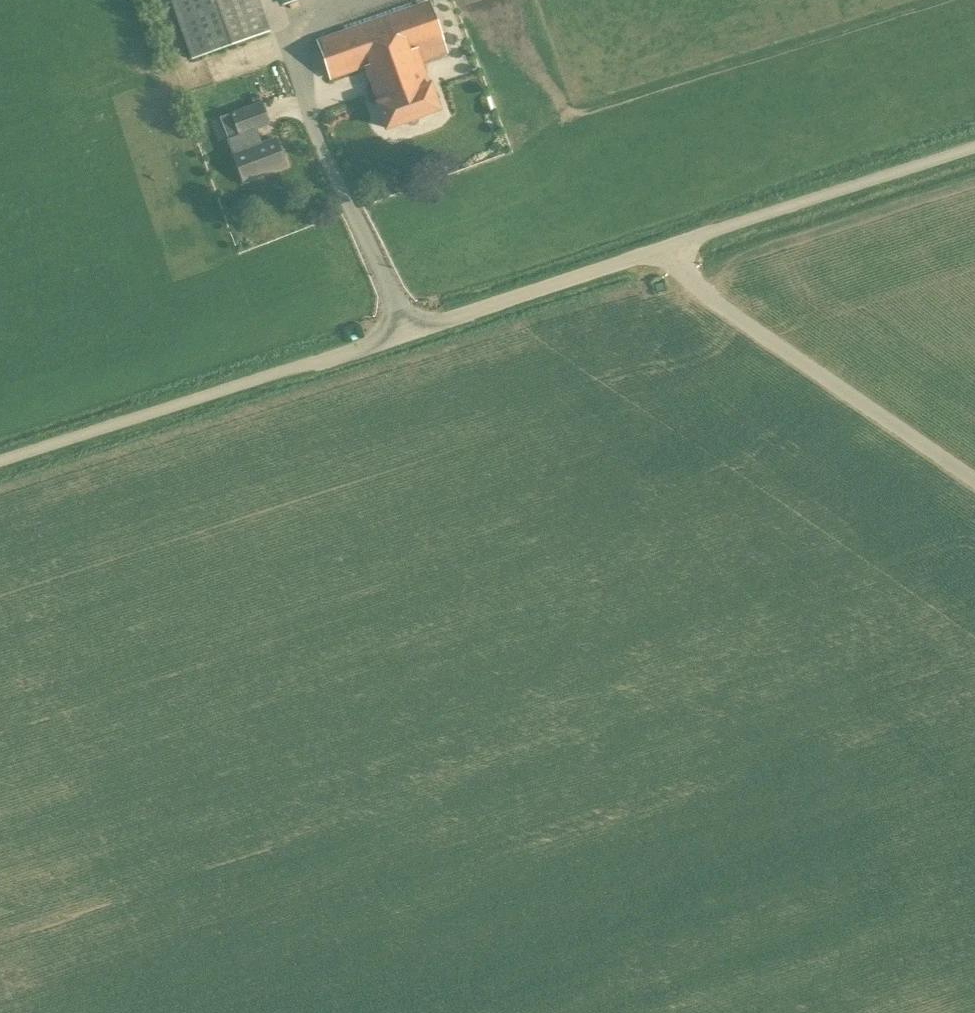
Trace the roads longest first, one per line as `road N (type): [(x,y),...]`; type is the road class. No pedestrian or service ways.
road 1 (unclassified): [(0,497),(671,277)]
road 2 (unclassified): [(974,485),(671,277)]
road 3 (unclassified): [(974,178),(671,277)]

